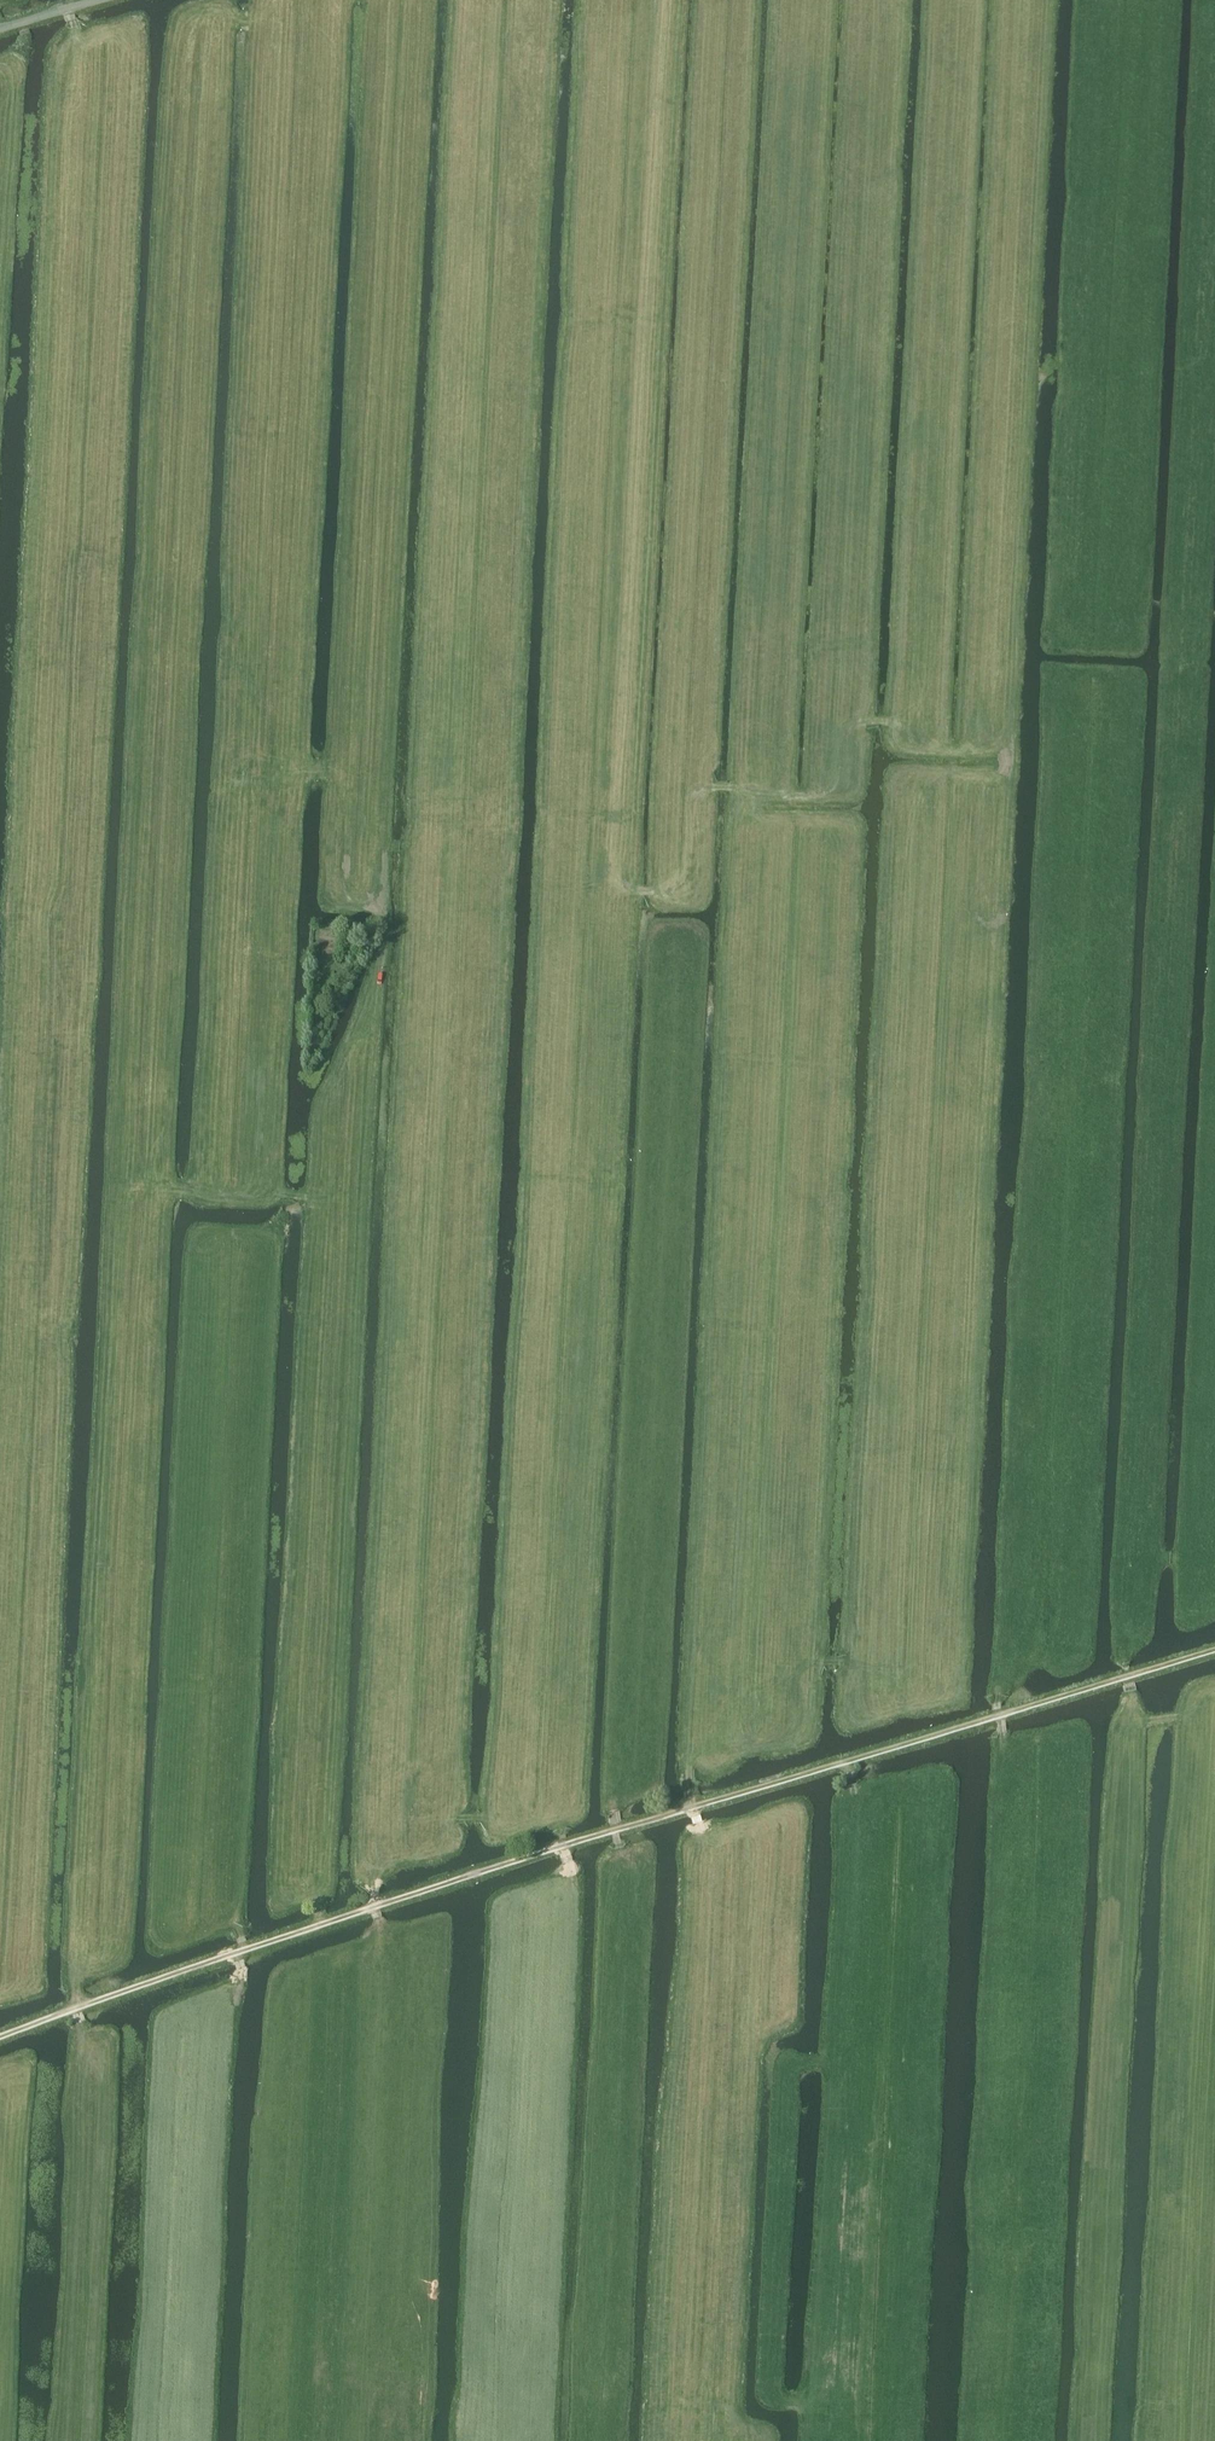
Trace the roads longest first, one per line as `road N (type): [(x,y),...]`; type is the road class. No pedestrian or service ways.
road 1 (track): [(0,2038),(478,1871),(1214,1649)]

